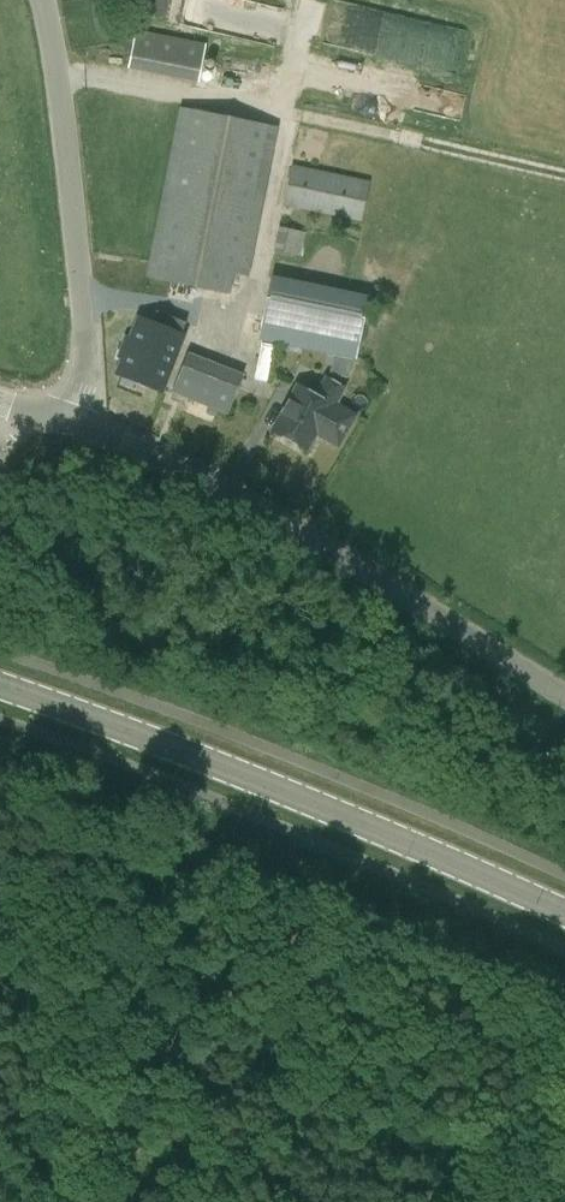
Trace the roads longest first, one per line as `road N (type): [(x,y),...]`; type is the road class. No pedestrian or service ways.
road 1 (tertiary): [(0,685),(292,794),(564,911)]
road 2 (unclassified): [(564,695),(276,516),(192,473),(58,422)]
road 3 (unclassified): [(58,422),(86,362),(54,43),(41,0)]

